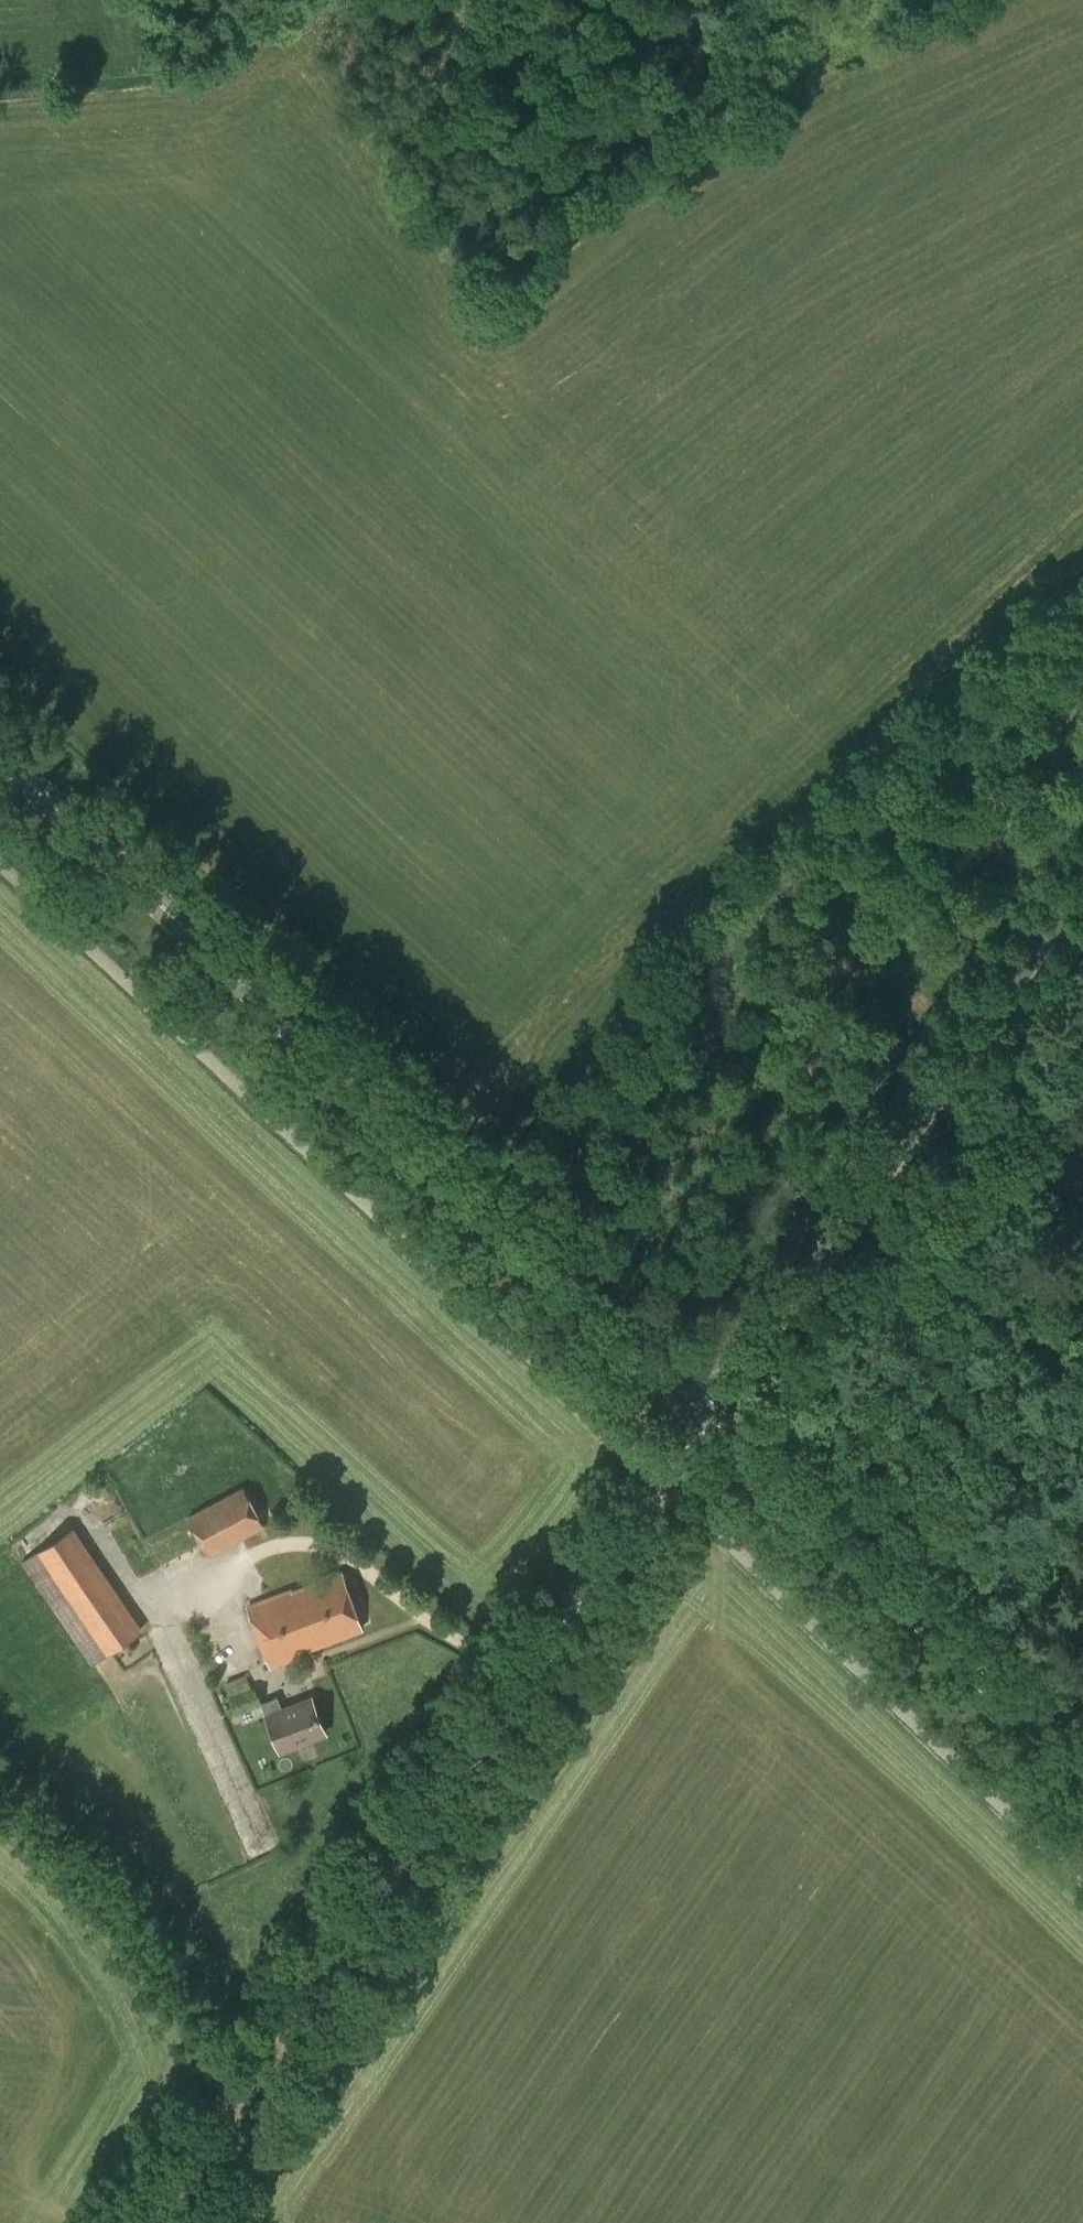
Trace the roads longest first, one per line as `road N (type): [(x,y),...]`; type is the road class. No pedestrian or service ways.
road 1 (track): [(149,2222),(712,1413)]
road 2 (secondary): [(0,756),(712,1413)]
road 3 (tertiary): [(712,1413),(1082,881)]
road 4 (secondary): [(712,1413),(1082,1757)]
road 5 (track): [(296,0),(161,76),(0,86)]

